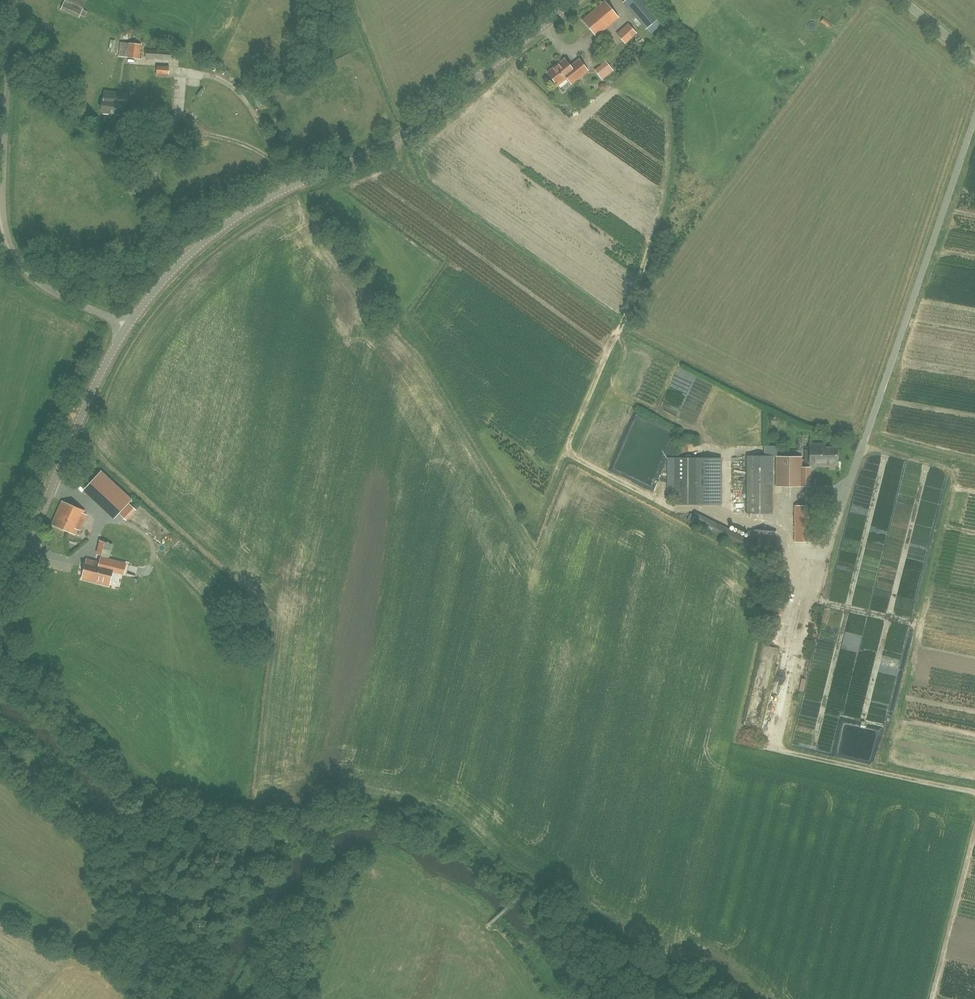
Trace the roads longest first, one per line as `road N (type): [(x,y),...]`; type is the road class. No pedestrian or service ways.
road 1 (unclassified): [(742,742),(786,554),(819,548),(974,116)]
road 2 (track): [(0,666),(64,715),(146,805),(248,845),(287,841),(357,816),(406,819),(525,892)]
road 3 (unclassified): [(128,326),(171,271),(212,237),(286,190),(418,126),(576,0)]
road 4 (unclassified): [(0,591),(128,326)]
road 5 (track): [(974,790),(742,742)]
road 6 (unclassified): [(128,326),(26,270),(5,228),(0,171)]
road 7 (track): [(525,892),(565,927),(705,998)]
road 8 (track): [(931,998),(974,819)]
road 9 (track): [(283,168),(233,88),(179,70)]
road 10 (track): [(295,187),(254,149),(169,129)]
road 11 (unclassified): [(0,130),(4,0)]

